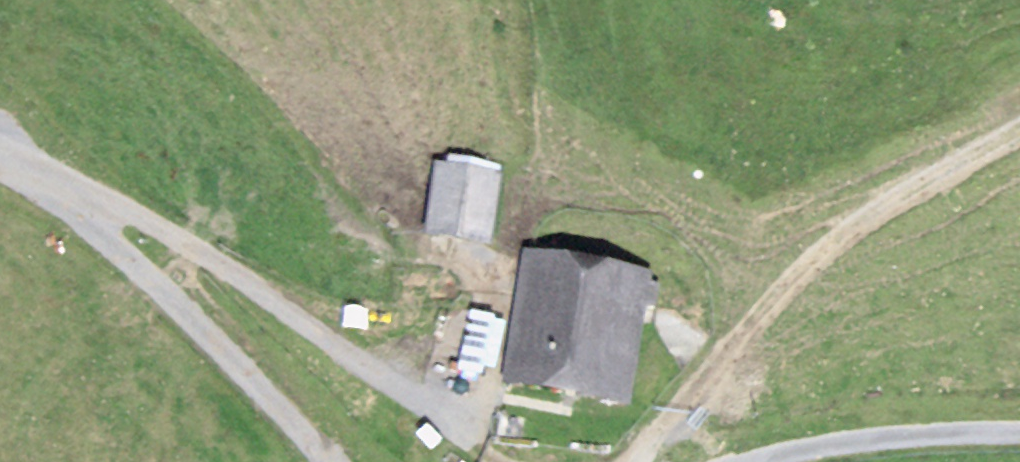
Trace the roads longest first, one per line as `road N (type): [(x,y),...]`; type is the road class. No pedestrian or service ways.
road 1 (track): [(1019,131),(842,230),(731,346),(641,461)]
road 2 (track): [(512,461),(172,233),(133,217),(87,214)]
road 3 (unclassified): [(0,164),(87,214),(329,461)]
road 4 (unclassified): [(757,461),(900,437),(1019,432)]

